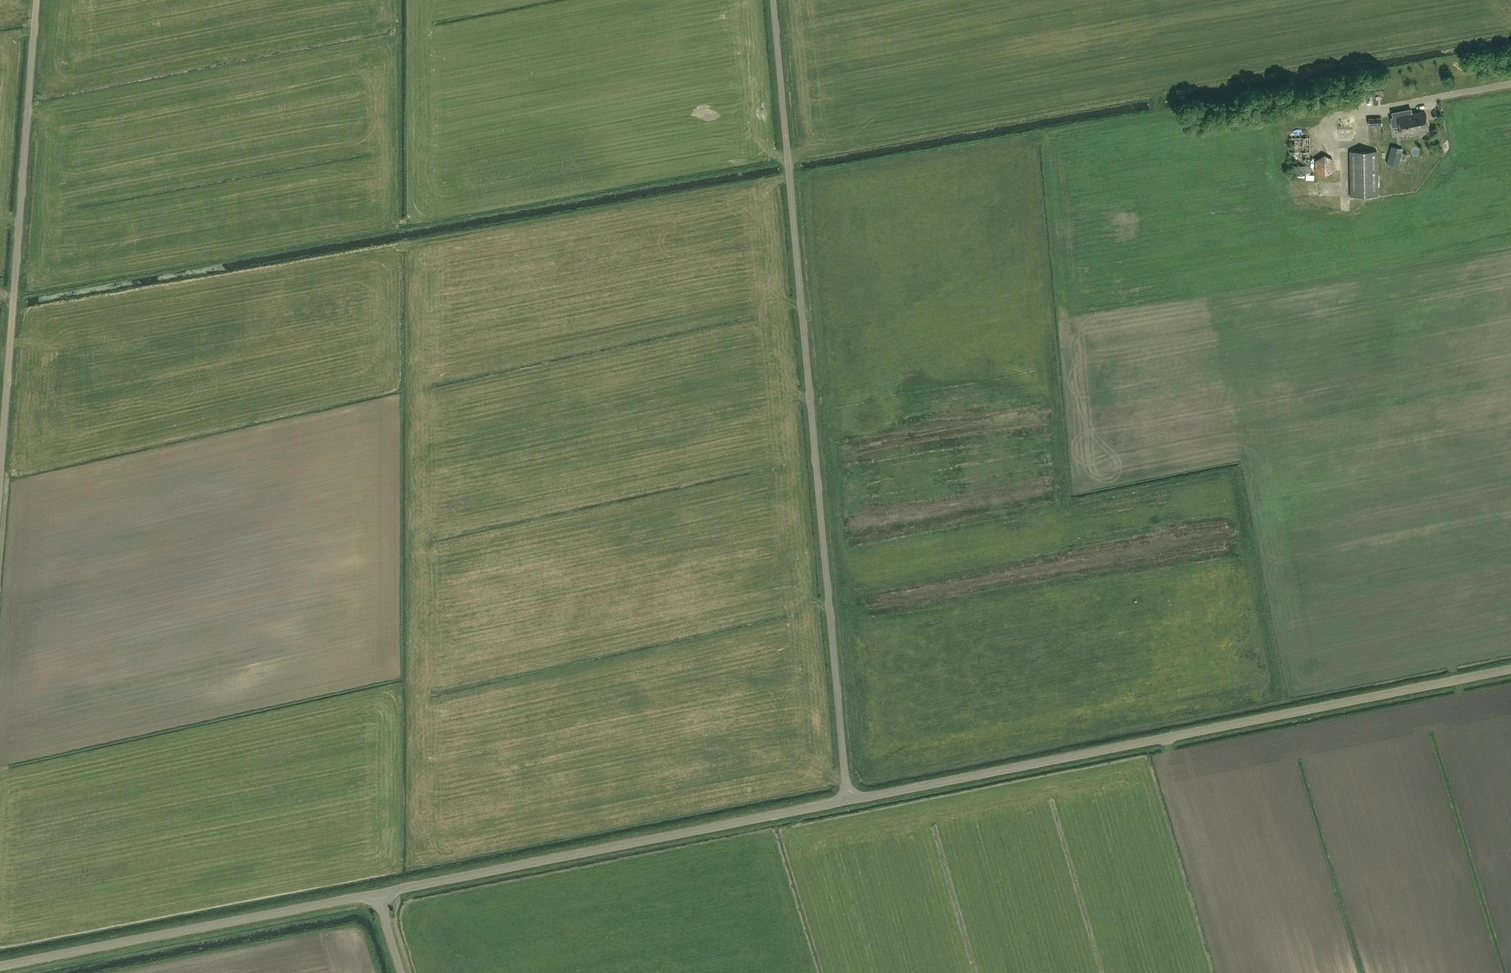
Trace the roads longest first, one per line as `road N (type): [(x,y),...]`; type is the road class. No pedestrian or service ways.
road 1 (unclassified): [(379,892),(1510,671)]
road 2 (unclassified): [(0,966),(379,892)]

